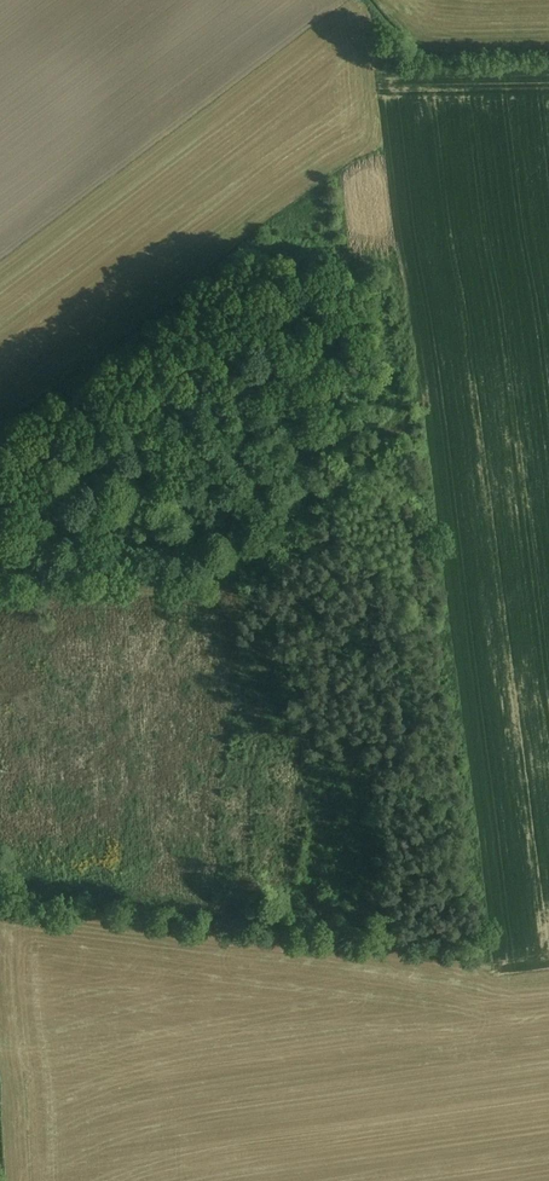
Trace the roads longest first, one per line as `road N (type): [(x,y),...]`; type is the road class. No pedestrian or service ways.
road 1 (track): [(408,251),(498,894),(507,1052),(493,1180)]
road 2 (track): [(0,591),(216,592),(429,382)]
road 3 (track): [(0,888),(501,939)]

